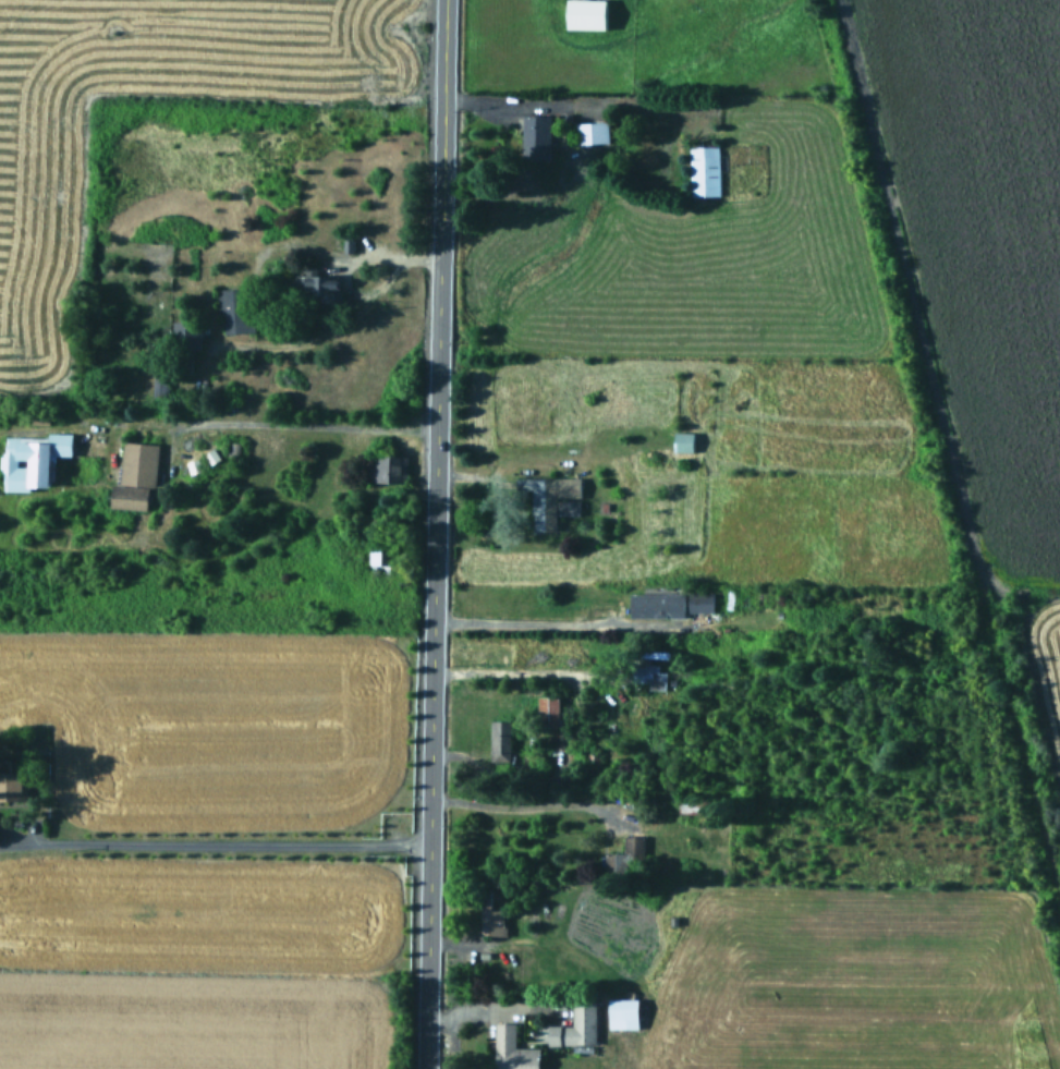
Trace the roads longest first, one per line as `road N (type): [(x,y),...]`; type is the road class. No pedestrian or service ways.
road 1 (trunk): [(425,1068),(443,0)]

